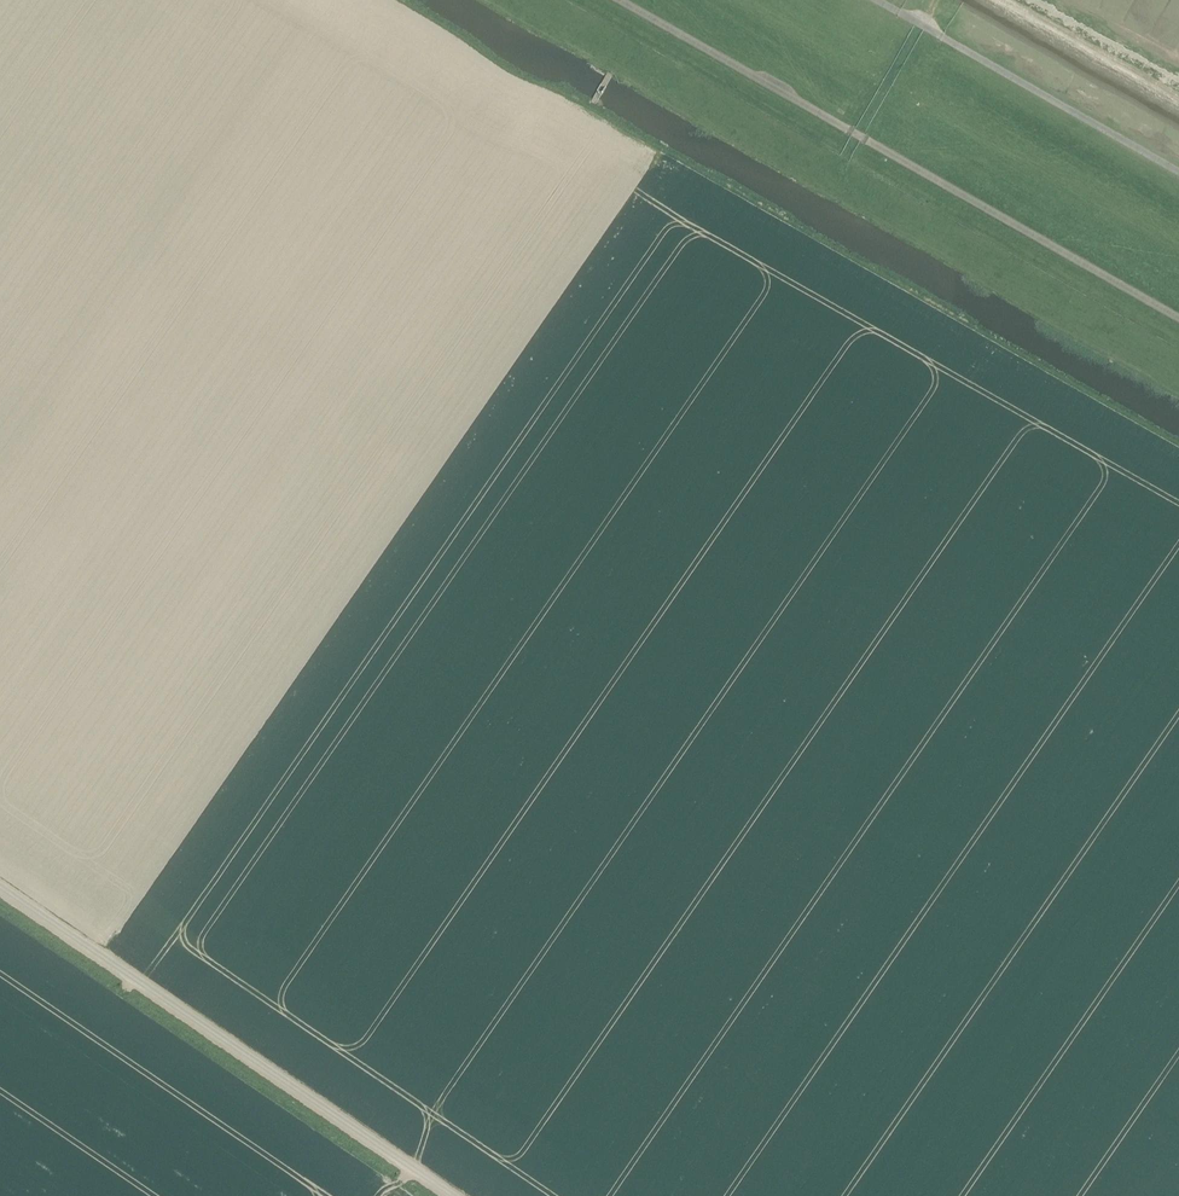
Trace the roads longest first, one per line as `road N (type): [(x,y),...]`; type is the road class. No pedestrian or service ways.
road 1 (unclassified): [(452,1195),(0,888)]

